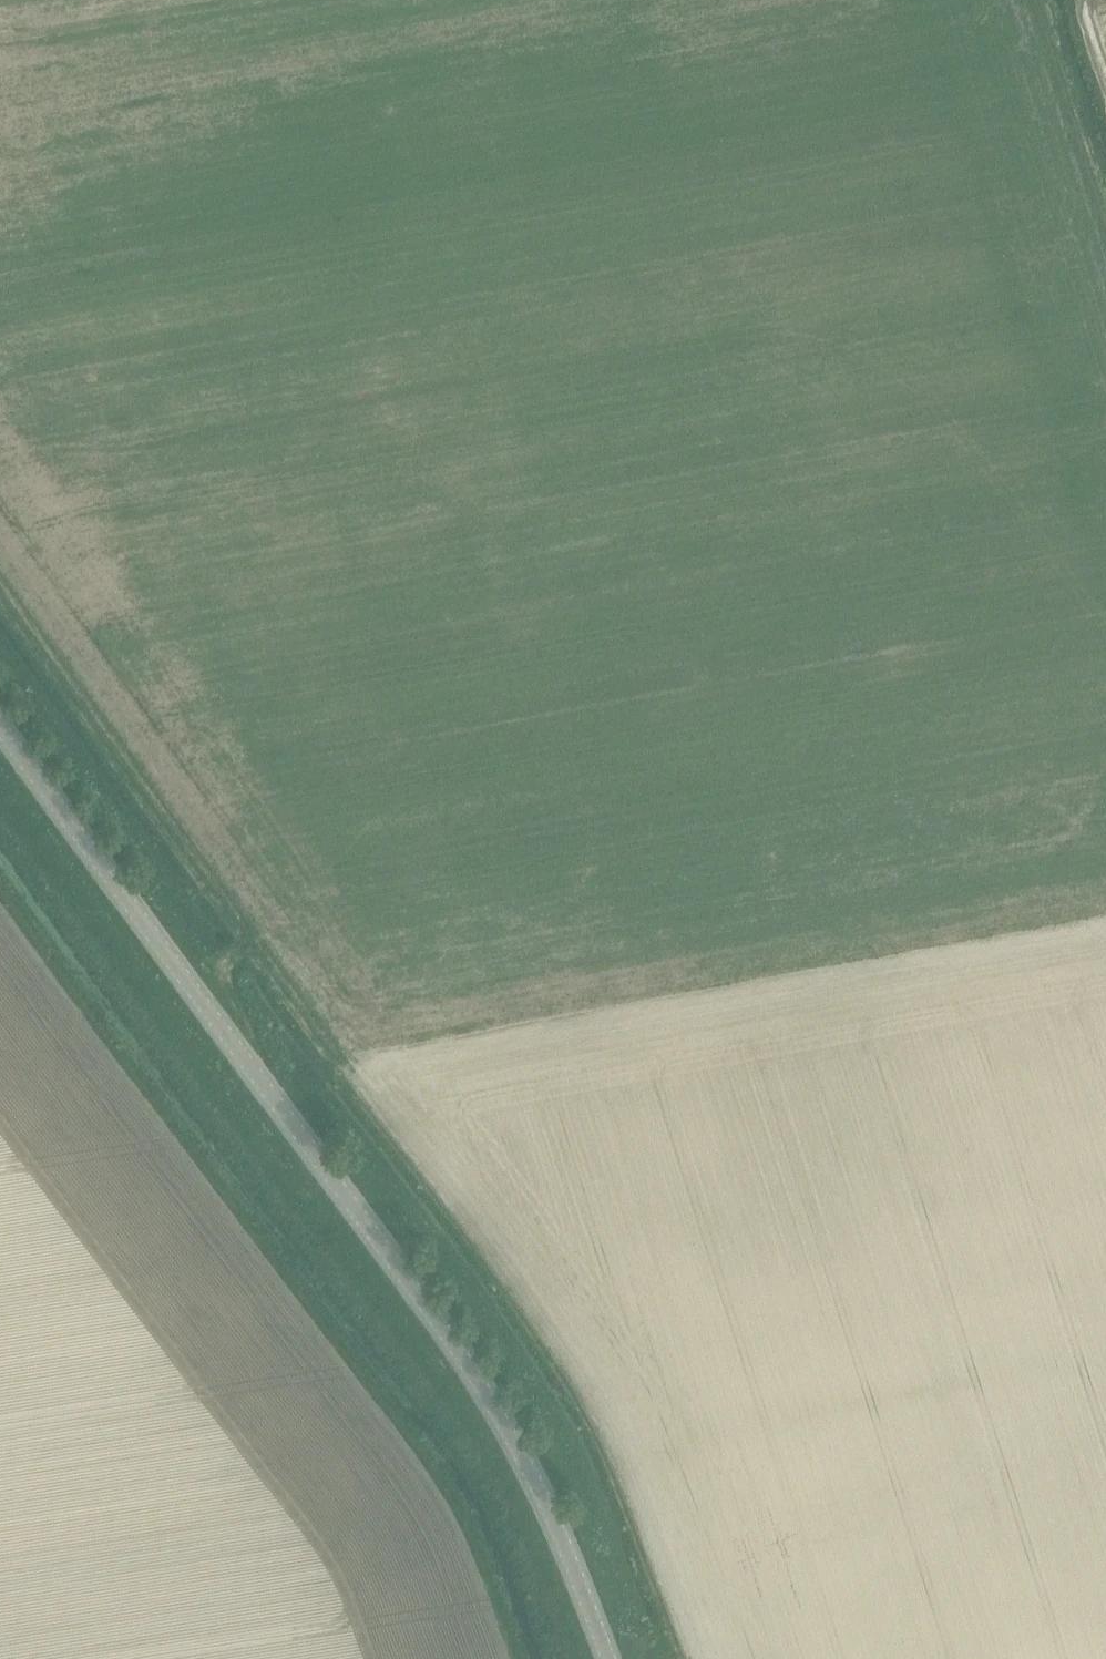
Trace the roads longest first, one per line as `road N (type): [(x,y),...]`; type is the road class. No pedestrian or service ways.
road 1 (tertiary): [(606,1658),(543,1500),(483,1389),(0,725)]

